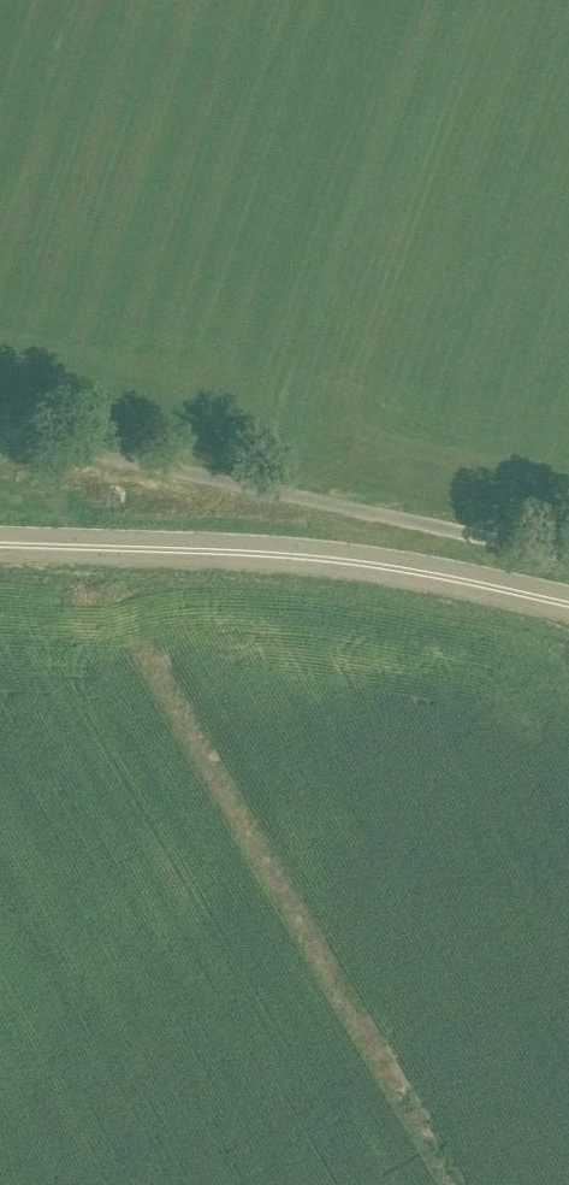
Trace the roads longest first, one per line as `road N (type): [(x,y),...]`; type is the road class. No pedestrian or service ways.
road 1 (track): [(568,555),(0,432)]
road 2 (unclassified): [(568,602),(286,553),(0,544)]

